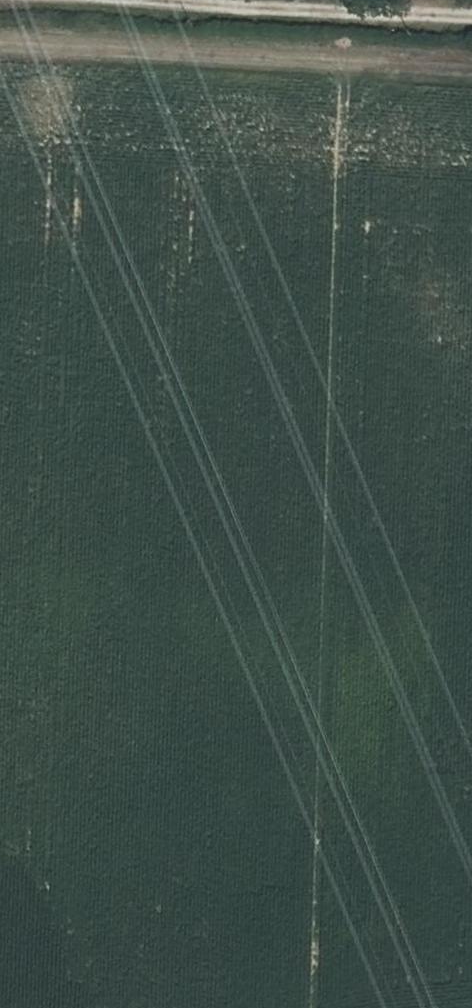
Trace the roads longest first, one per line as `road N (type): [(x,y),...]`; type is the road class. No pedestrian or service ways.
road 1 (track): [(0,2),(471,28)]

